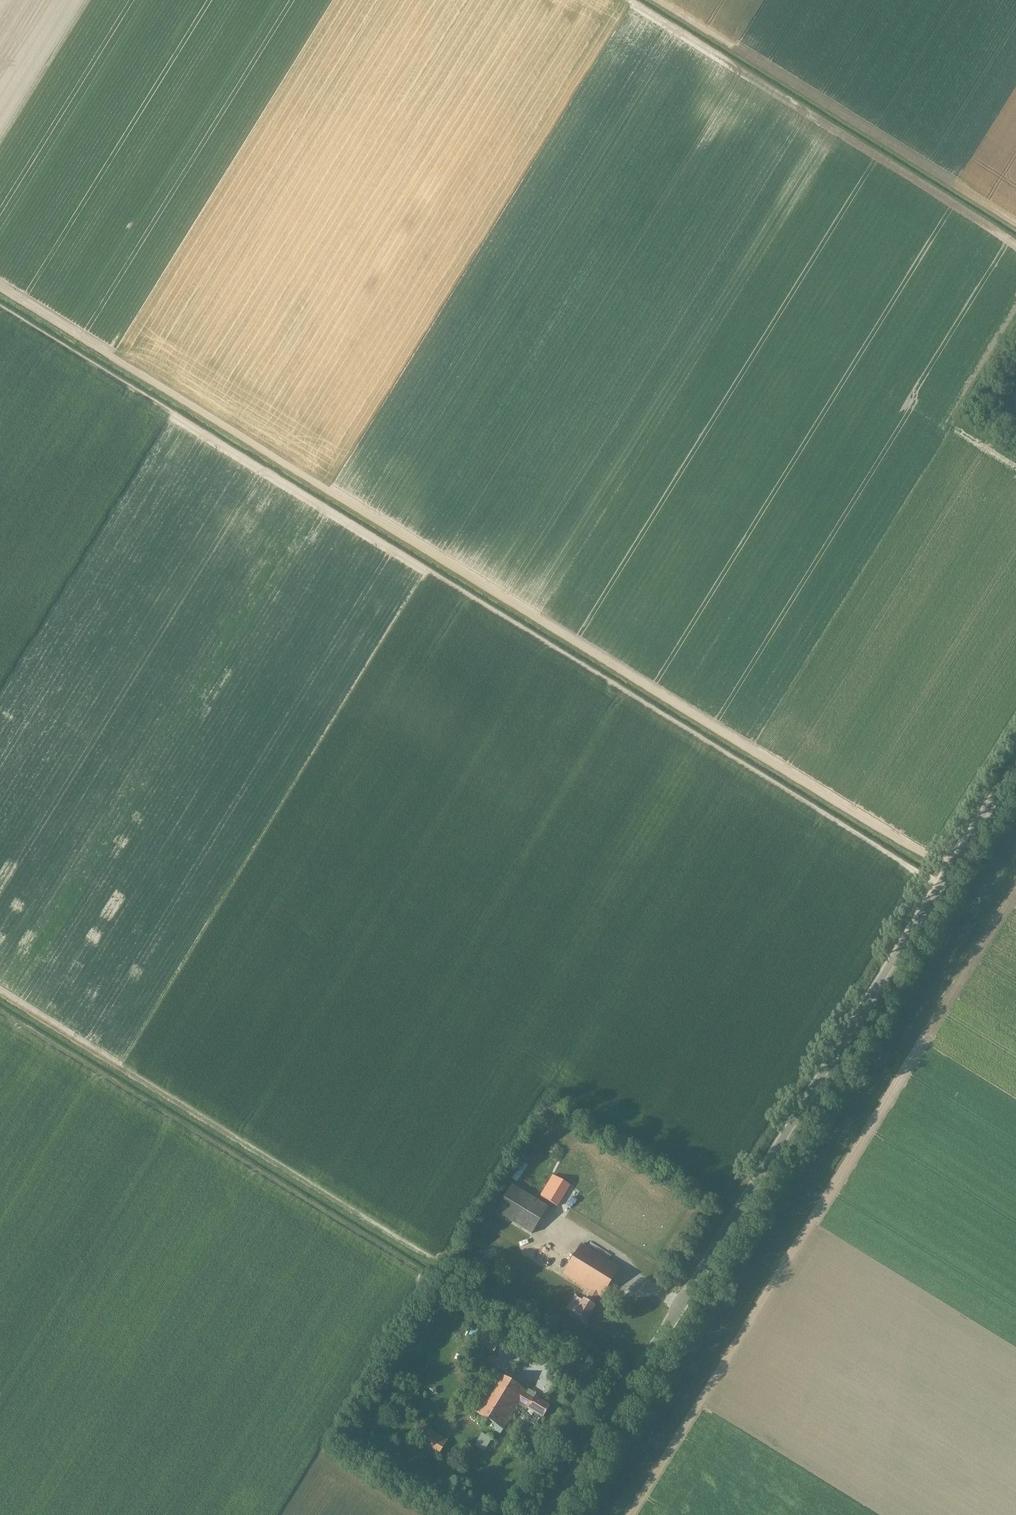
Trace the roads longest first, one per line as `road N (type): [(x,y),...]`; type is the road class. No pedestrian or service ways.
road 1 (unclassified): [(550,1514),(1015,760)]
road 2 (track): [(1015,887),(629,1514)]

